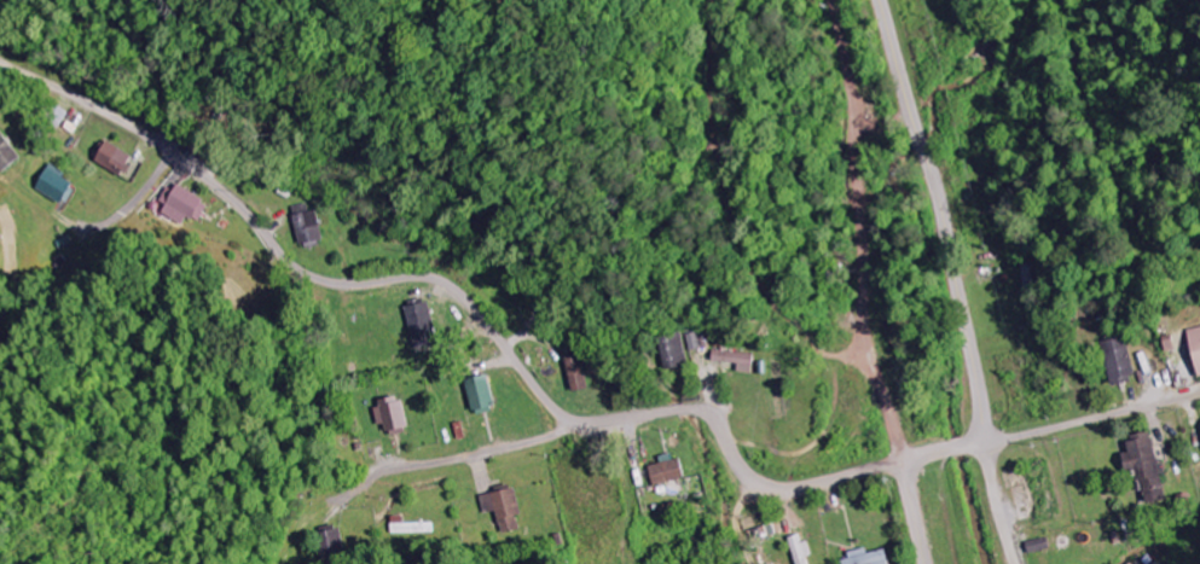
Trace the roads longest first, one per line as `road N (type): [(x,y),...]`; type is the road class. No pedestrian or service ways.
road 1 (residential): [(677,412),(572,419),(460,291),(427,278),(344,285),(305,275),(178,155),(139,128),(0,65)]
road 2 (tertiary): [(992,443),(934,173),(882,0)]
road 3 (residential): [(975,357),(1061,250),(1129,122),(1163,0)]
road 4 (residential): [(587,421),(523,444),(389,471),(355,492)]
road 5 (residential): [(908,461),(776,488),(752,473),(723,421)]
road 6 (residential): [(992,443),(1199,395)]
road 7 (residential): [(1021,563),(992,443)]

